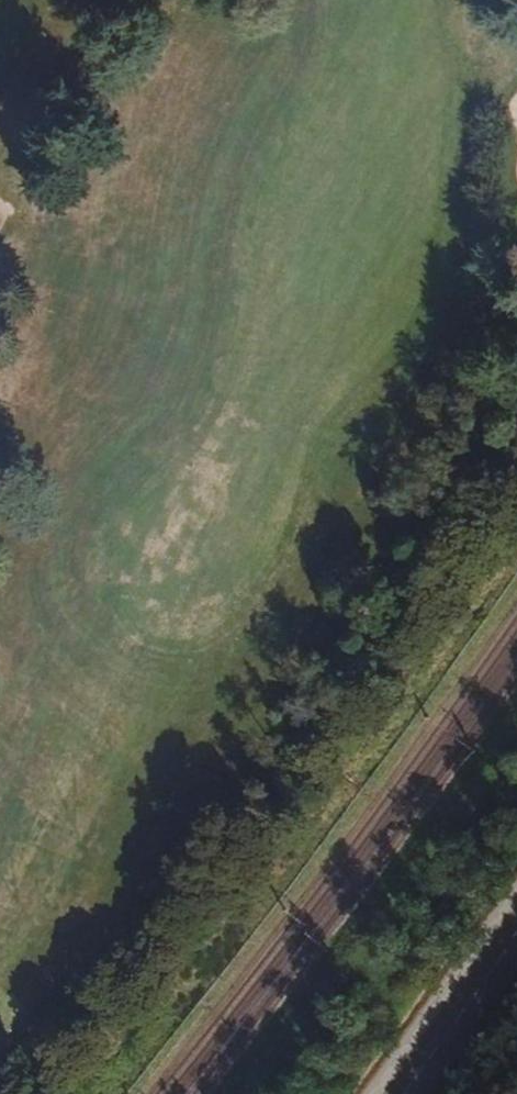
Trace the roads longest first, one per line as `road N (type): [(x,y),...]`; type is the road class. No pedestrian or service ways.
road 1 (secondary): [(516,937),(406,1093)]

